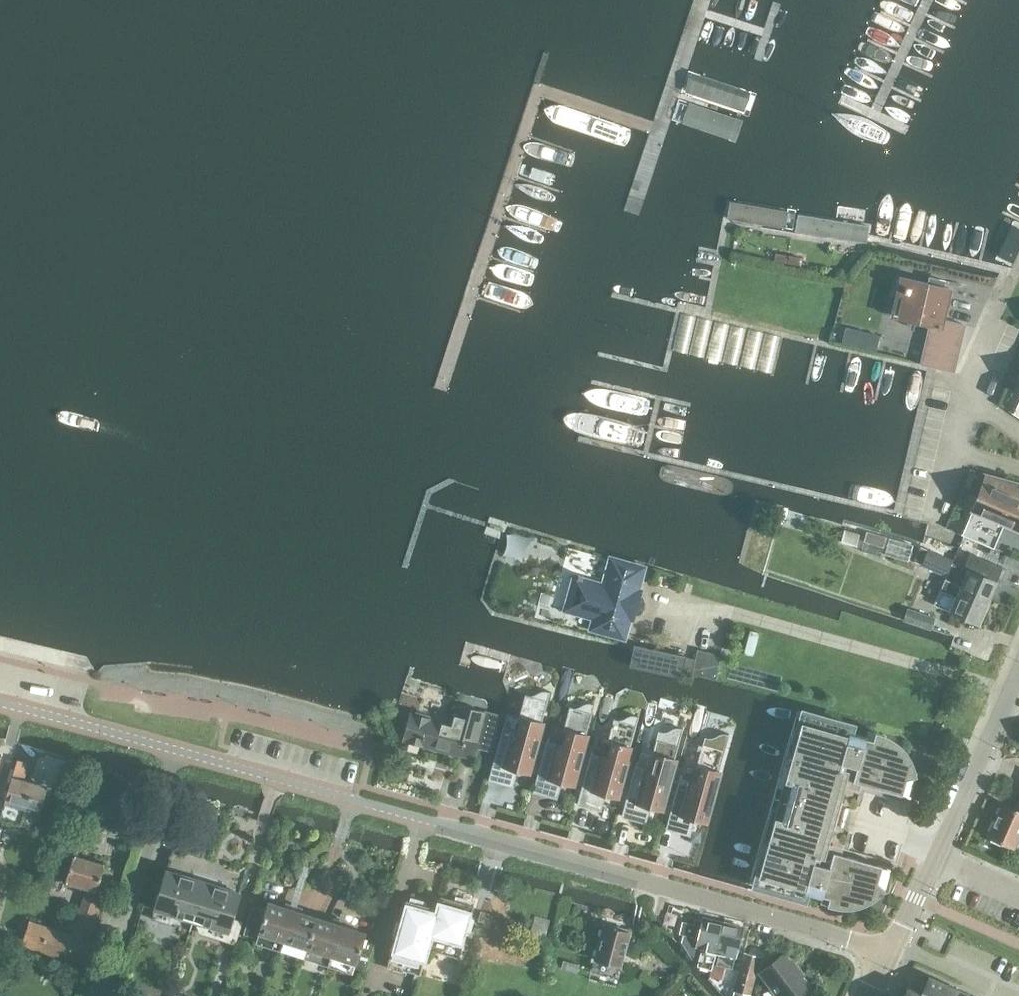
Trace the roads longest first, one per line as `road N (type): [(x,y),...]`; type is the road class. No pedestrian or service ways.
road 1 (tertiary): [(0,702),(844,939),(887,958)]
road 2 (tertiary): [(887,958),(1018,674)]

